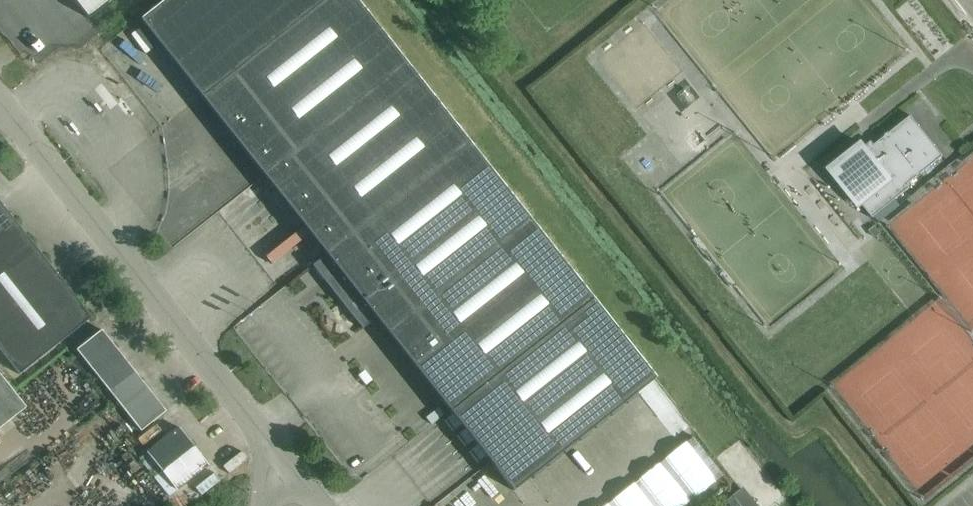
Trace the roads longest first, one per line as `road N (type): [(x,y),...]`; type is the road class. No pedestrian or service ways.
road 1 (unclassified): [(0,103),(270,438)]

